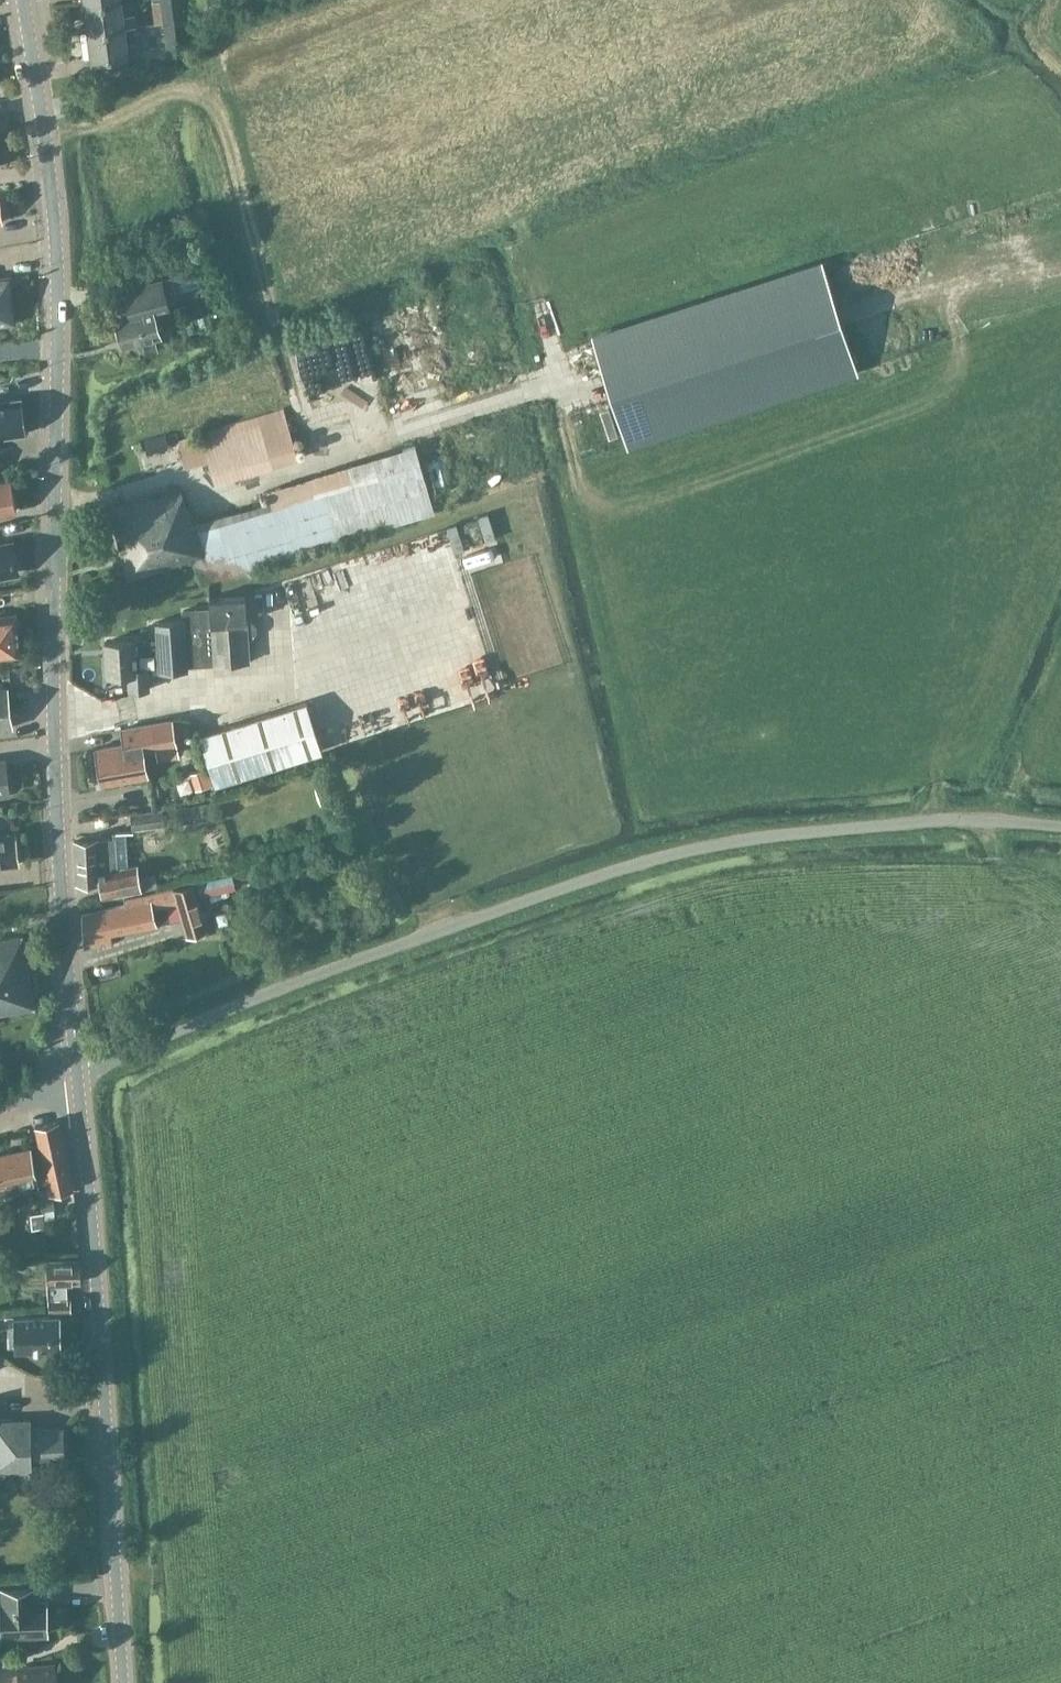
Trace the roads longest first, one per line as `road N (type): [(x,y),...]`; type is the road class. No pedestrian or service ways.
road 1 (tertiary): [(78,1076),(55,754),(55,211),(24,0)]
road 2 (unclassified): [(78,1076),(381,952),(693,848),(902,821),(1060,824)]
road 3 (tertiary): [(124,1682),(78,1076)]

